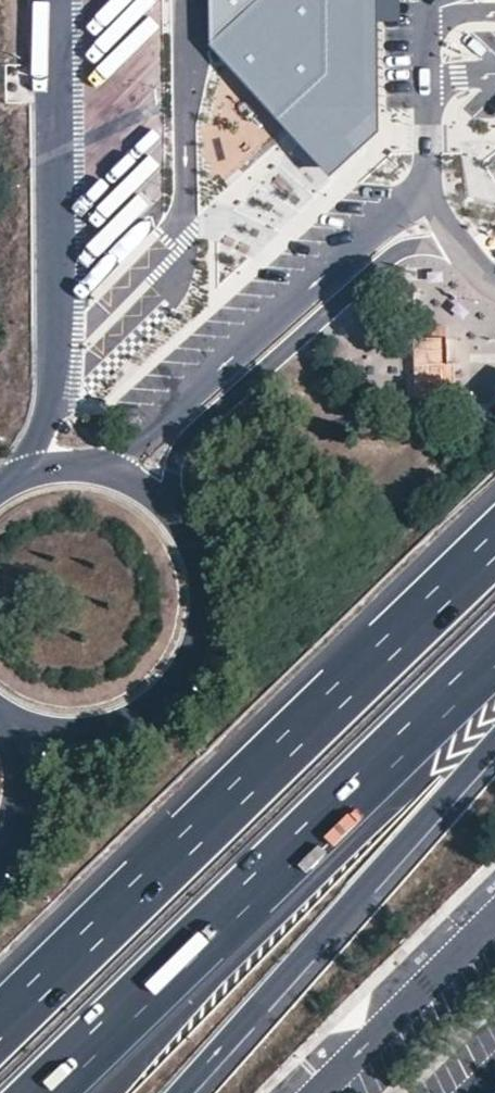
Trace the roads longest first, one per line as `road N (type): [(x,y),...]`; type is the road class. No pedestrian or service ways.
road 1 (motorway): [(494,546),(0,1028)]
road 2 (motorway): [(41,1092),(494,653)]
road 3 (motorway): [(179,1092),(494,742)]
road 4 (motorway): [(0,698),(30,750),(32,803),(0,867)]

